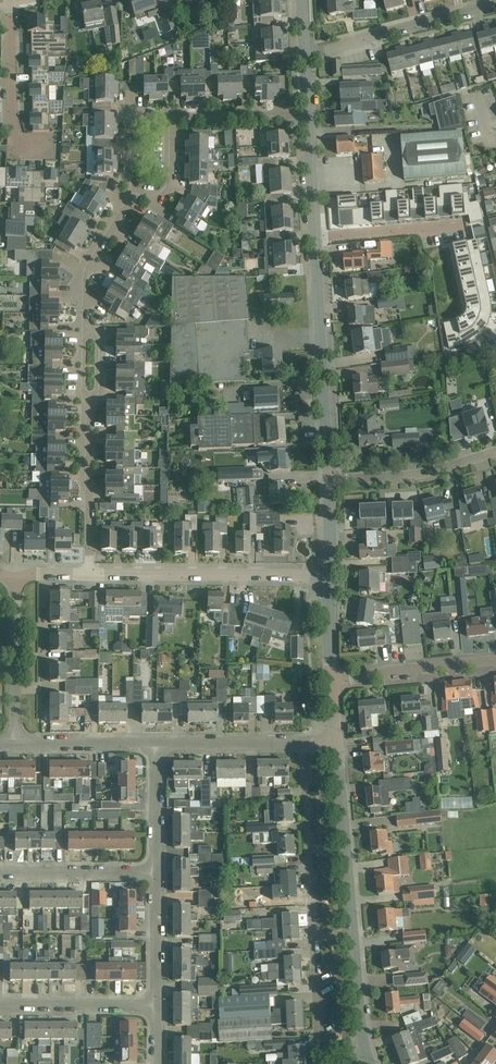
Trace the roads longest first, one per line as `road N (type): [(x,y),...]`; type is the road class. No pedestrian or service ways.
road 1 (residential): [(86,573),(88,281),(94,255),(140,191)]
road 2 (residential): [(314,1063),(306,740)]
road 3 (residential): [(367,1051),(337,739)]
road 4 (unclassified): [(327,571),(86,573)]
road 5 (residential): [(332,475),(316,237)]
road 6 (residential): [(453,313),(438,228),(316,237)]
road 7 (residential): [(305,56),(495,6)]
road 8 (residential): [(12,0),(16,148),(57,147)]
road 9 (residential): [(11,742),(13,571)]
road 10 (residential): [(332,475),(426,467),(495,446)]
road 11 (residential): [(495,660),(332,681)]
road 12 (residential): [(0,1006),(158,1008)]
road 13 (residential): [(0,871),(158,870)]
road 14 (residential): [(158,741),(306,740)]
road 15 (residential): [(11,742),(158,741)]
road 16 (residential): [(167,116),(307,115)]
road 17 (residential): [(158,1008),(158,870)]
road 18 (residential): [(158,870),(158,741)]
road 19 (residential): [(316,237),(307,115)]

